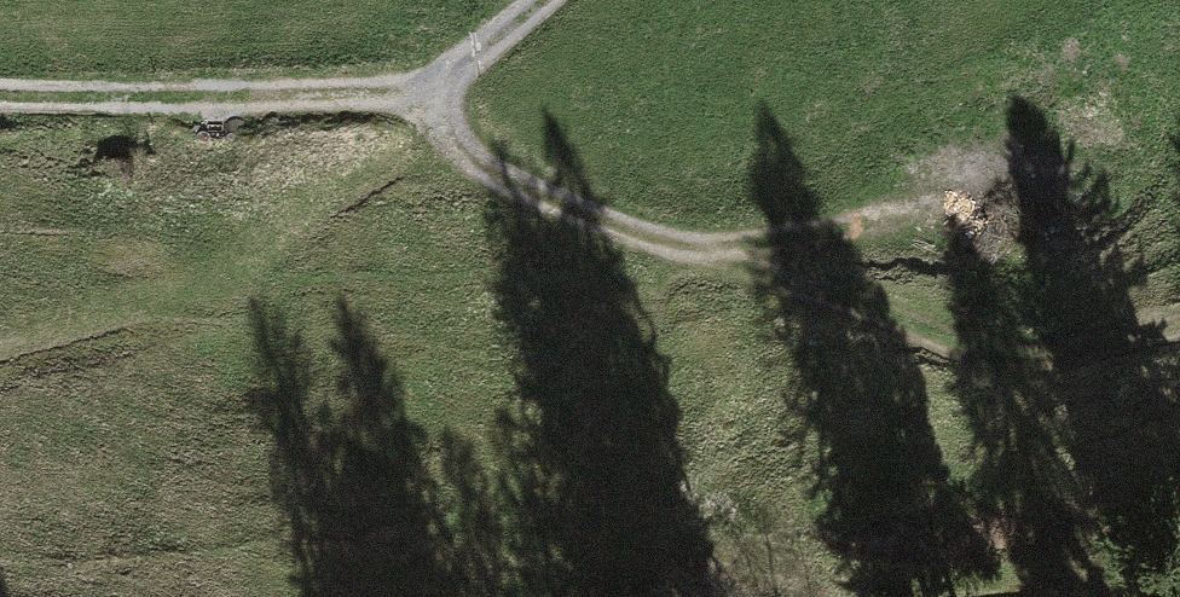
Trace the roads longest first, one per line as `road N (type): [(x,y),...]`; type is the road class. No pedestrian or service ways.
road 1 (track): [(424,91),(484,162),(660,239),(988,198)]
road 2 (track): [(660,239),(1002,349),(1068,348),(1179,324)]
road 3 (track): [(424,91),(170,100),(0,96)]
road 4 (track): [(544,0),(424,91)]

